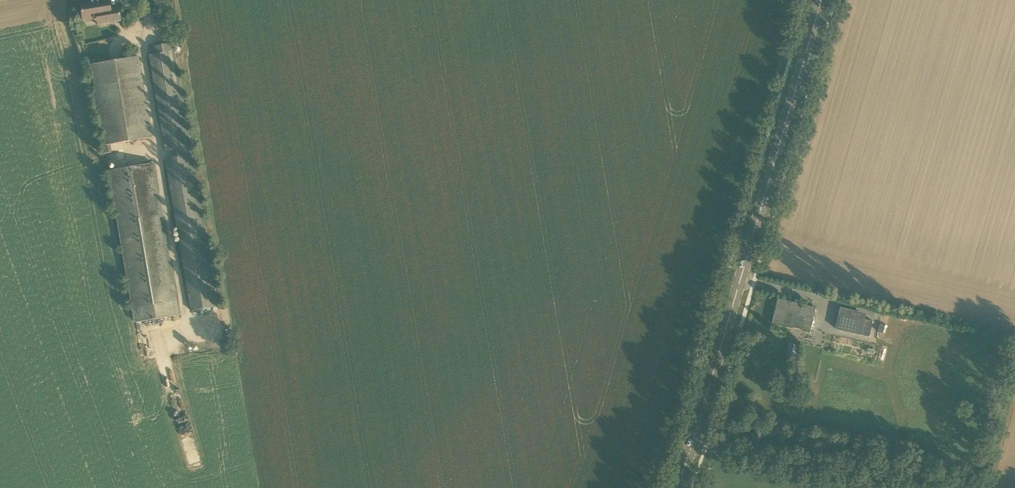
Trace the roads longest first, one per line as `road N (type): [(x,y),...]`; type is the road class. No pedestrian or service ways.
road 1 (secondary): [(697,443),(822,0)]
road 2 (unclassified): [(697,443),(893,487)]

